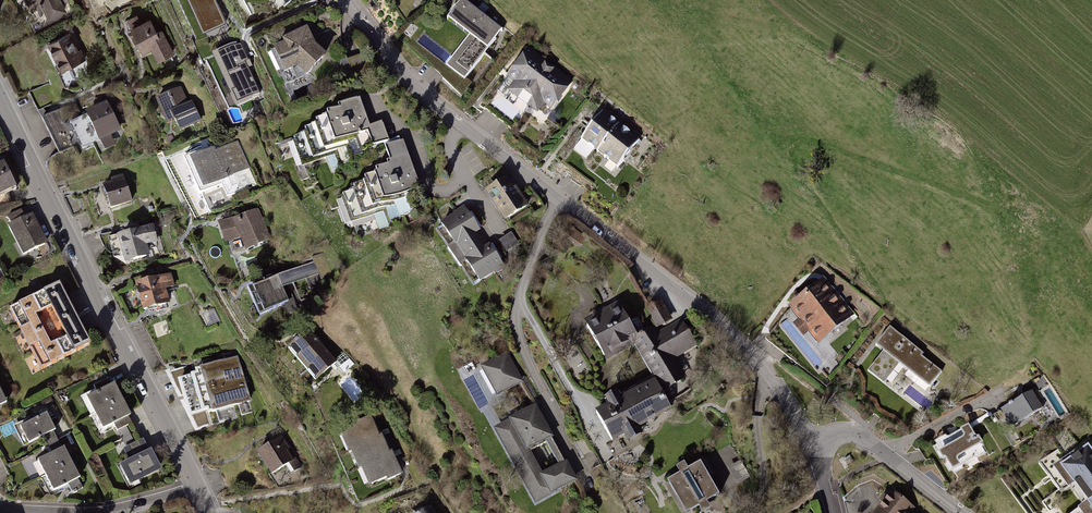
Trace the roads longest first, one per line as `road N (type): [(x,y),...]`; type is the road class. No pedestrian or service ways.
road 1 (residential): [(346,0),(435,104),(761,354),(816,450)]
road 2 (residential): [(0,94),(197,488)]
road 3 (residential): [(963,512),(850,431),(829,433),(816,450)]

